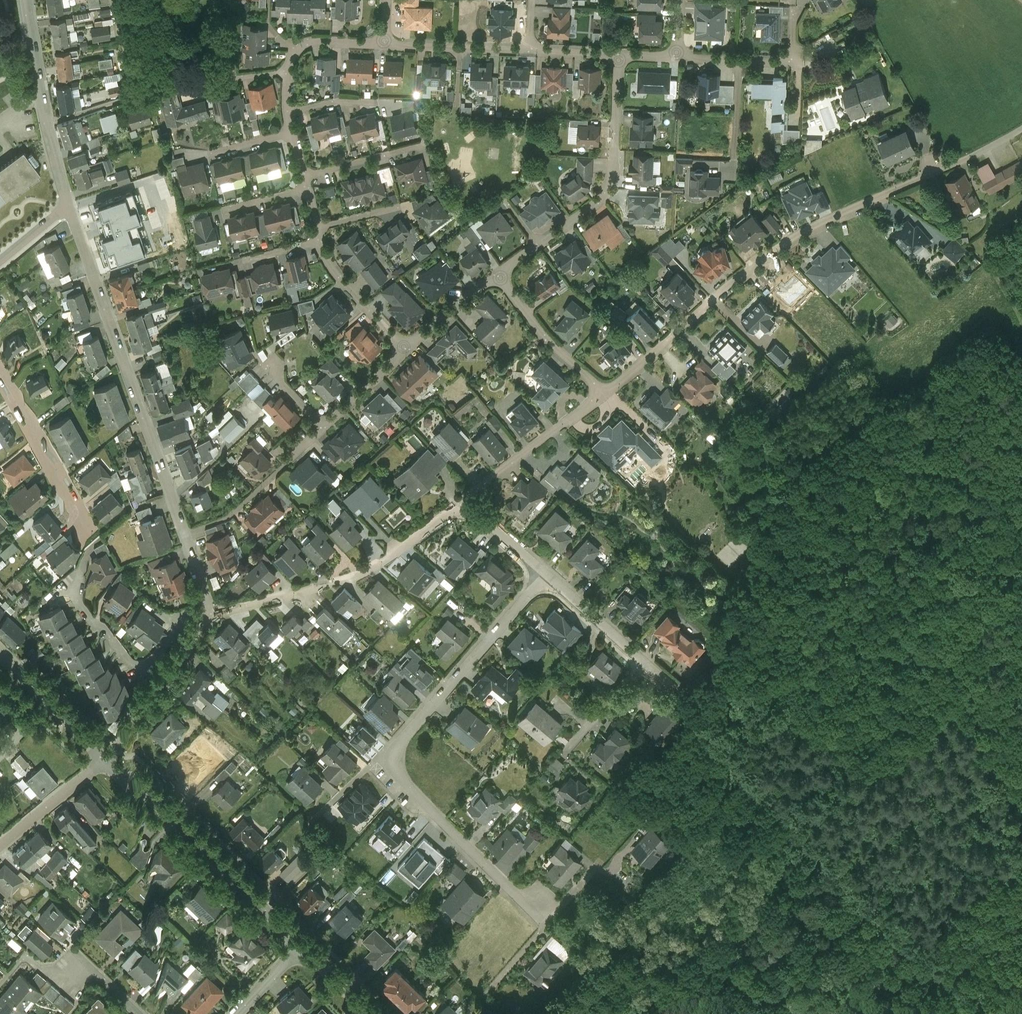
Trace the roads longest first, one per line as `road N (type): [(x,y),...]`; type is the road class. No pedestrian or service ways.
road 1 (residential): [(545,575),(405,732),(396,768),(402,783),(514,891),(542,905)]
road 2 (residential): [(973,157),(773,252),(606,393)]
road 3 (residential): [(184,533),(69,203)]
road 4 (residential): [(461,501),(378,559),(205,615)]
road 5 (residential): [(104,747),(301,946)]
road 6 (residential): [(497,275),(608,185),(621,56)]
road 7 (residential): [(0,370),(90,531)]
road 8 (residential): [(606,393),(461,501)]
road 9 (residential): [(184,533),(225,515),(322,426)]
road 10 (residential): [(606,393),(555,351),(497,275)]
road 11 (residential): [(973,1013),(930,964),(877,981),(854,1013)]
road 12 (residential): [(289,72),(183,82),(136,95)]
road 13 (residential): [(384,44),(531,50)]
road 14 (residential): [(0,646),(104,747)]
road 15 (residential): [(67,574),(151,691)]
road 16 (residential): [(407,349),(318,242)]
road 17 (residential): [(0,830),(104,747)]
road 18 (residential): [(545,575),(644,662)]
road 19 (residential): [(47,124),(27,0)]
road 20 (residential): [(158,1013),(101,965),(77,954),(54,961)]
road 21 (residential): [(303,175),(423,144)]

